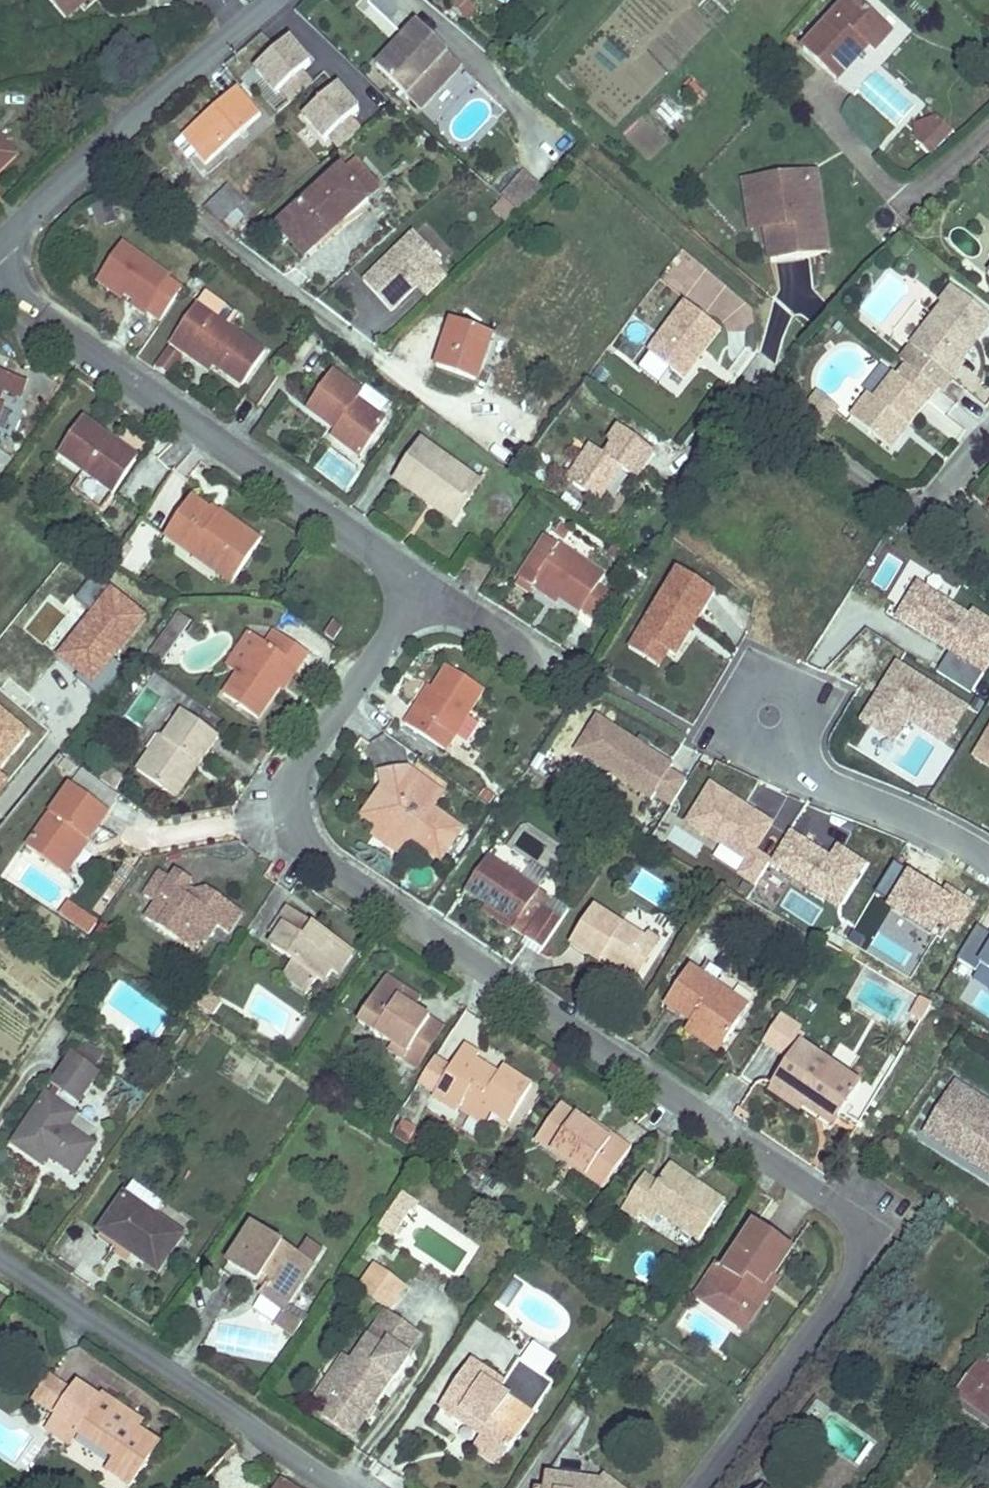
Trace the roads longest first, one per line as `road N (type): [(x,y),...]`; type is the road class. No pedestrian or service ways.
road 1 (residential): [(0,292),(425,585),(291,777),(296,843),(880,1224),(694,1487)]
road 2 (residential): [(357,1487),(0,1252)]
road 3 (residential): [(0,248),(274,0)]
road 4 (residential): [(988,871),(883,808),(795,769),(771,713)]

